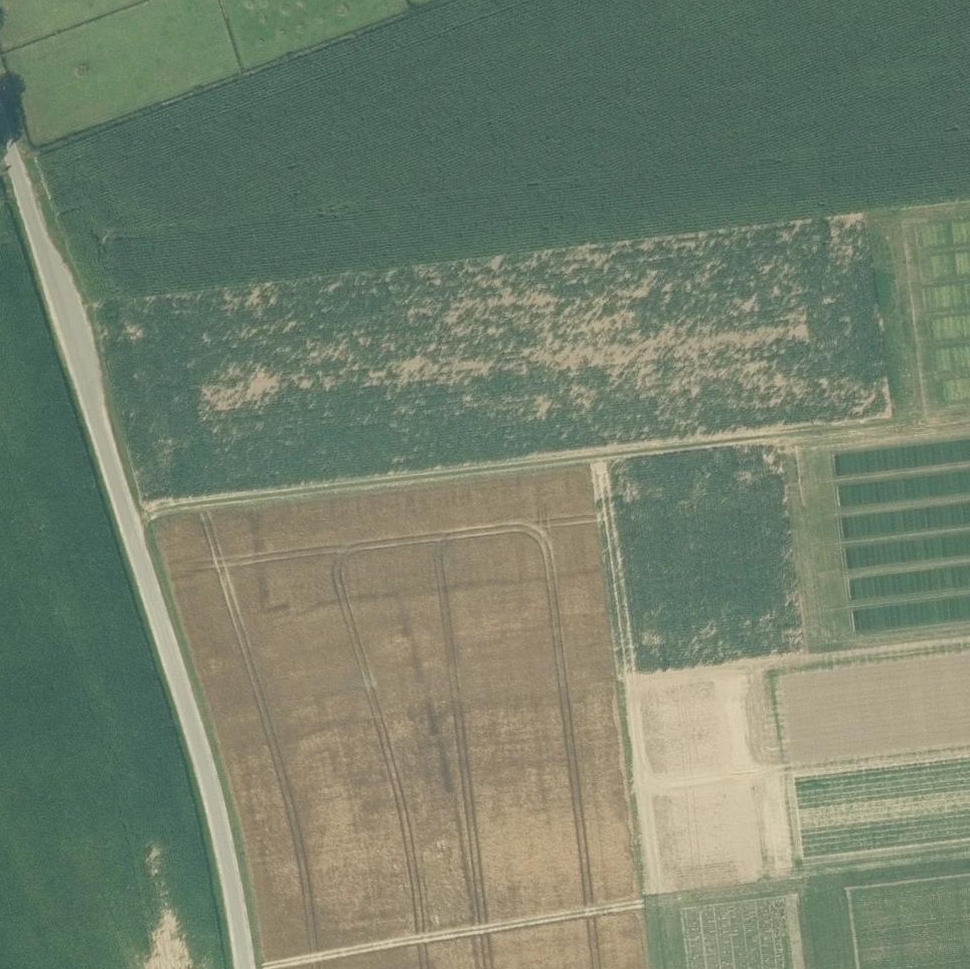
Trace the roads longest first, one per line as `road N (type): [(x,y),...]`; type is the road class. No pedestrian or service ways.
road 1 (unclassified): [(238,968),(183,694),(0,115)]

